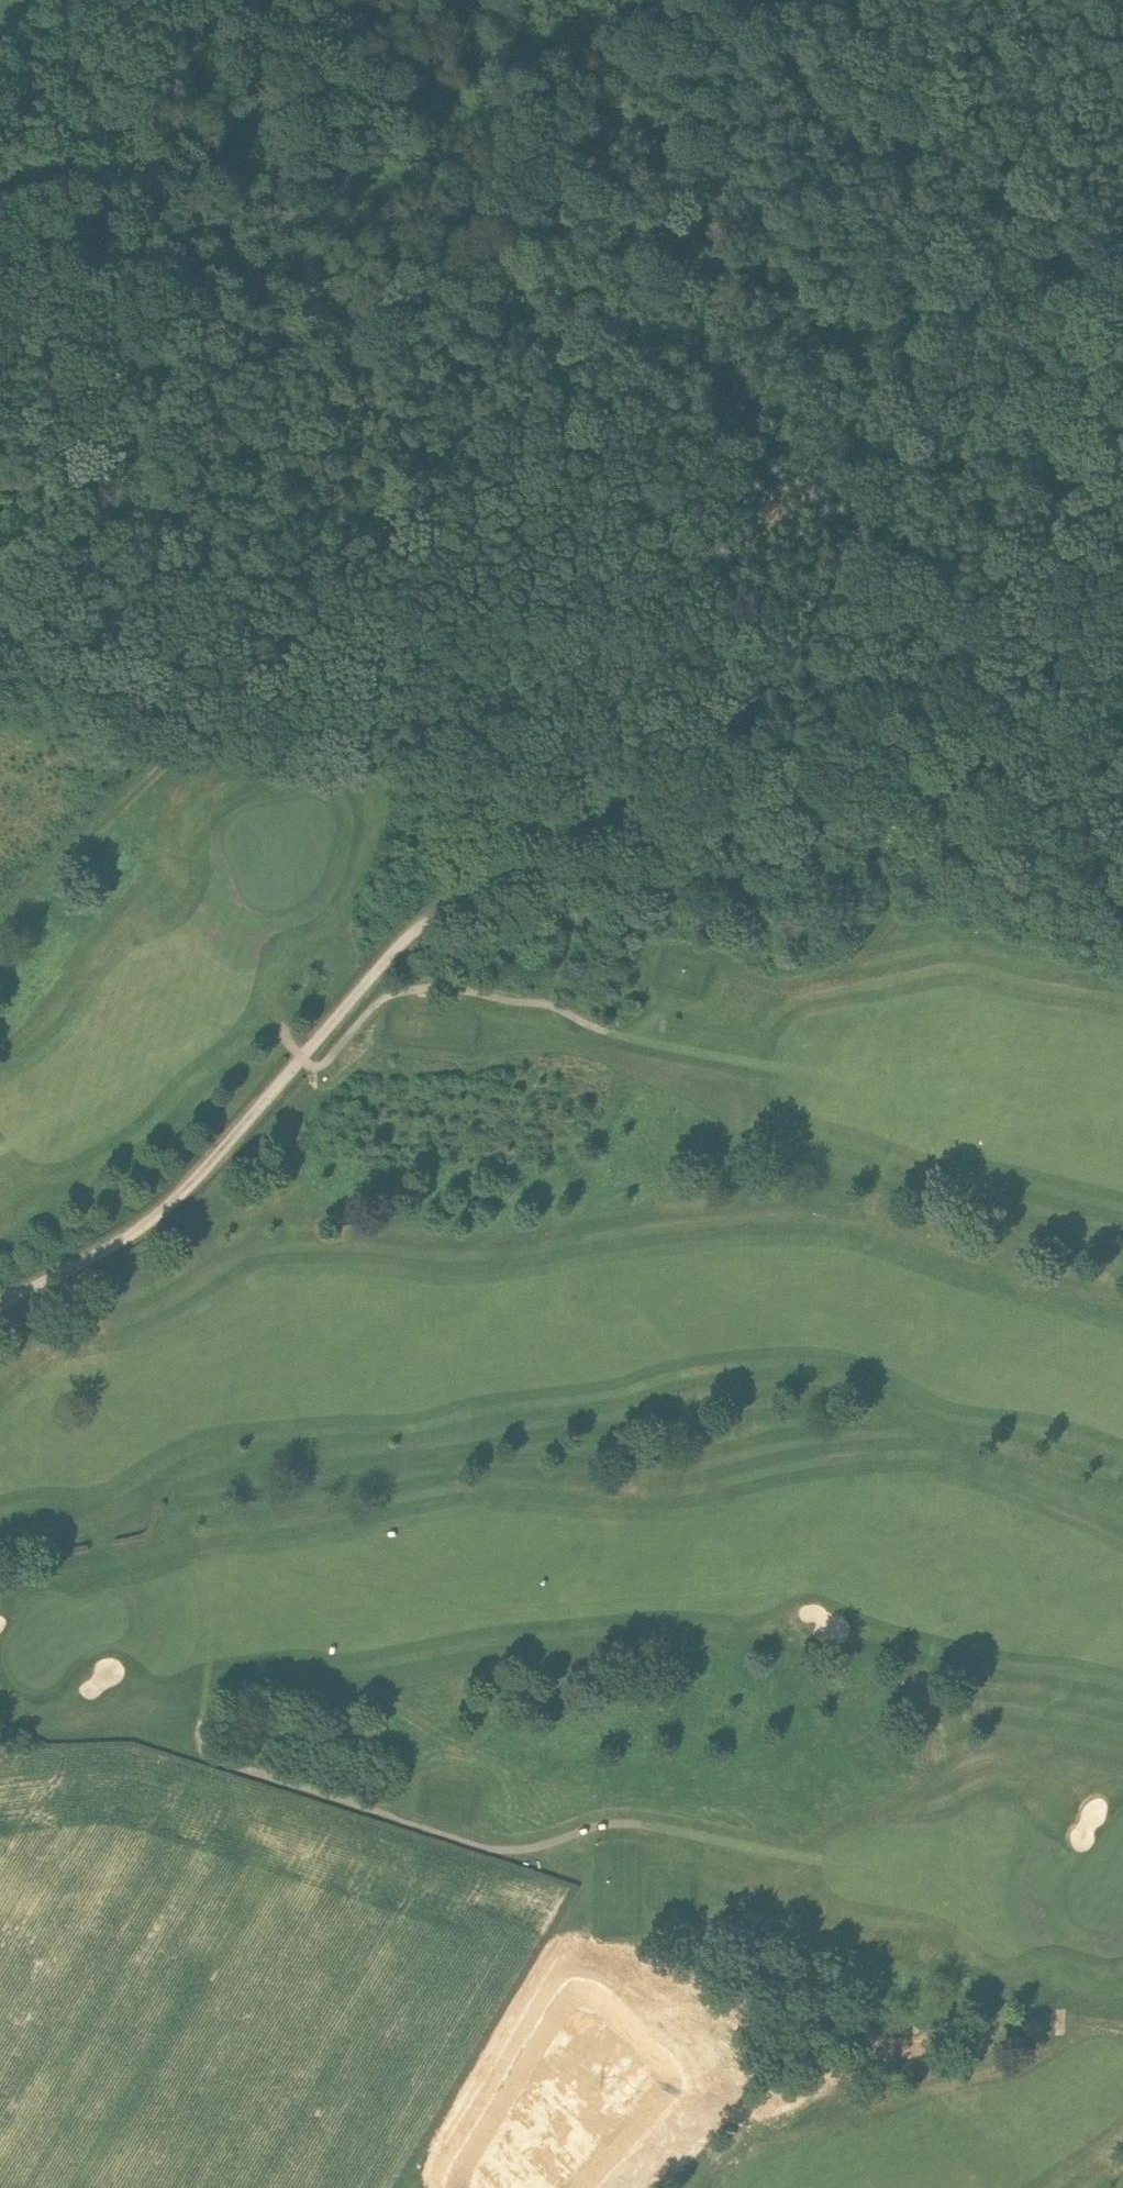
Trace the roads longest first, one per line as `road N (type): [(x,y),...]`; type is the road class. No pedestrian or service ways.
road 1 (track): [(884,820),(823,803),(687,795),(617,809),(543,839),(396,948),(159,1213),(0,1303)]
road 2 (track): [(1122,937),(884,820)]

